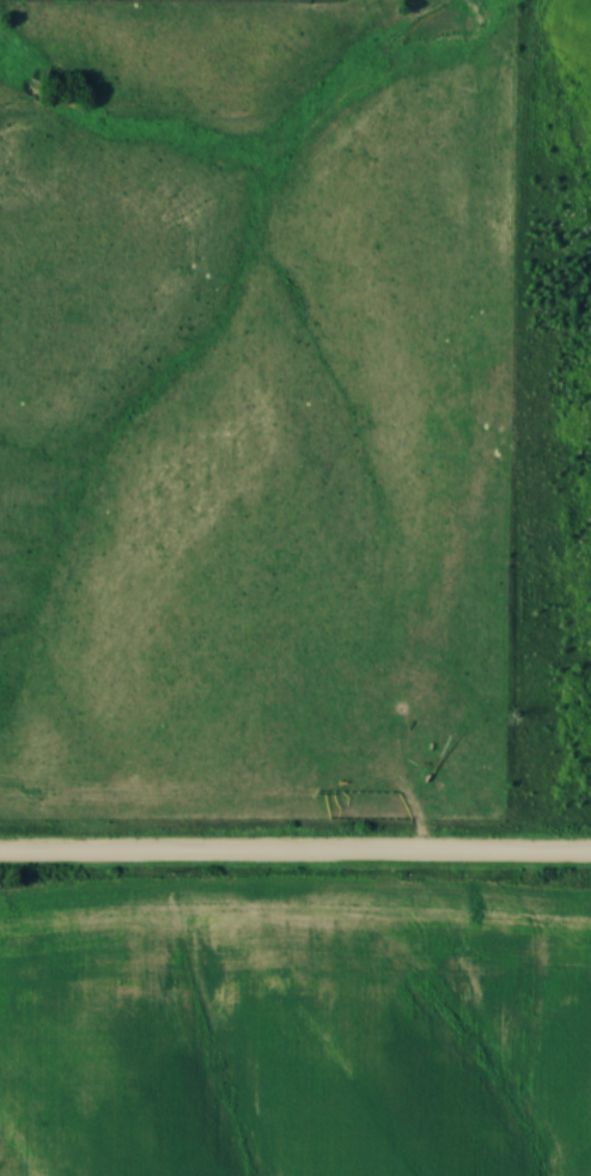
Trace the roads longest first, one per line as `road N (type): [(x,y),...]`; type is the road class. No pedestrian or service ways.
road 1 (residential): [(590,856),(0,858)]

